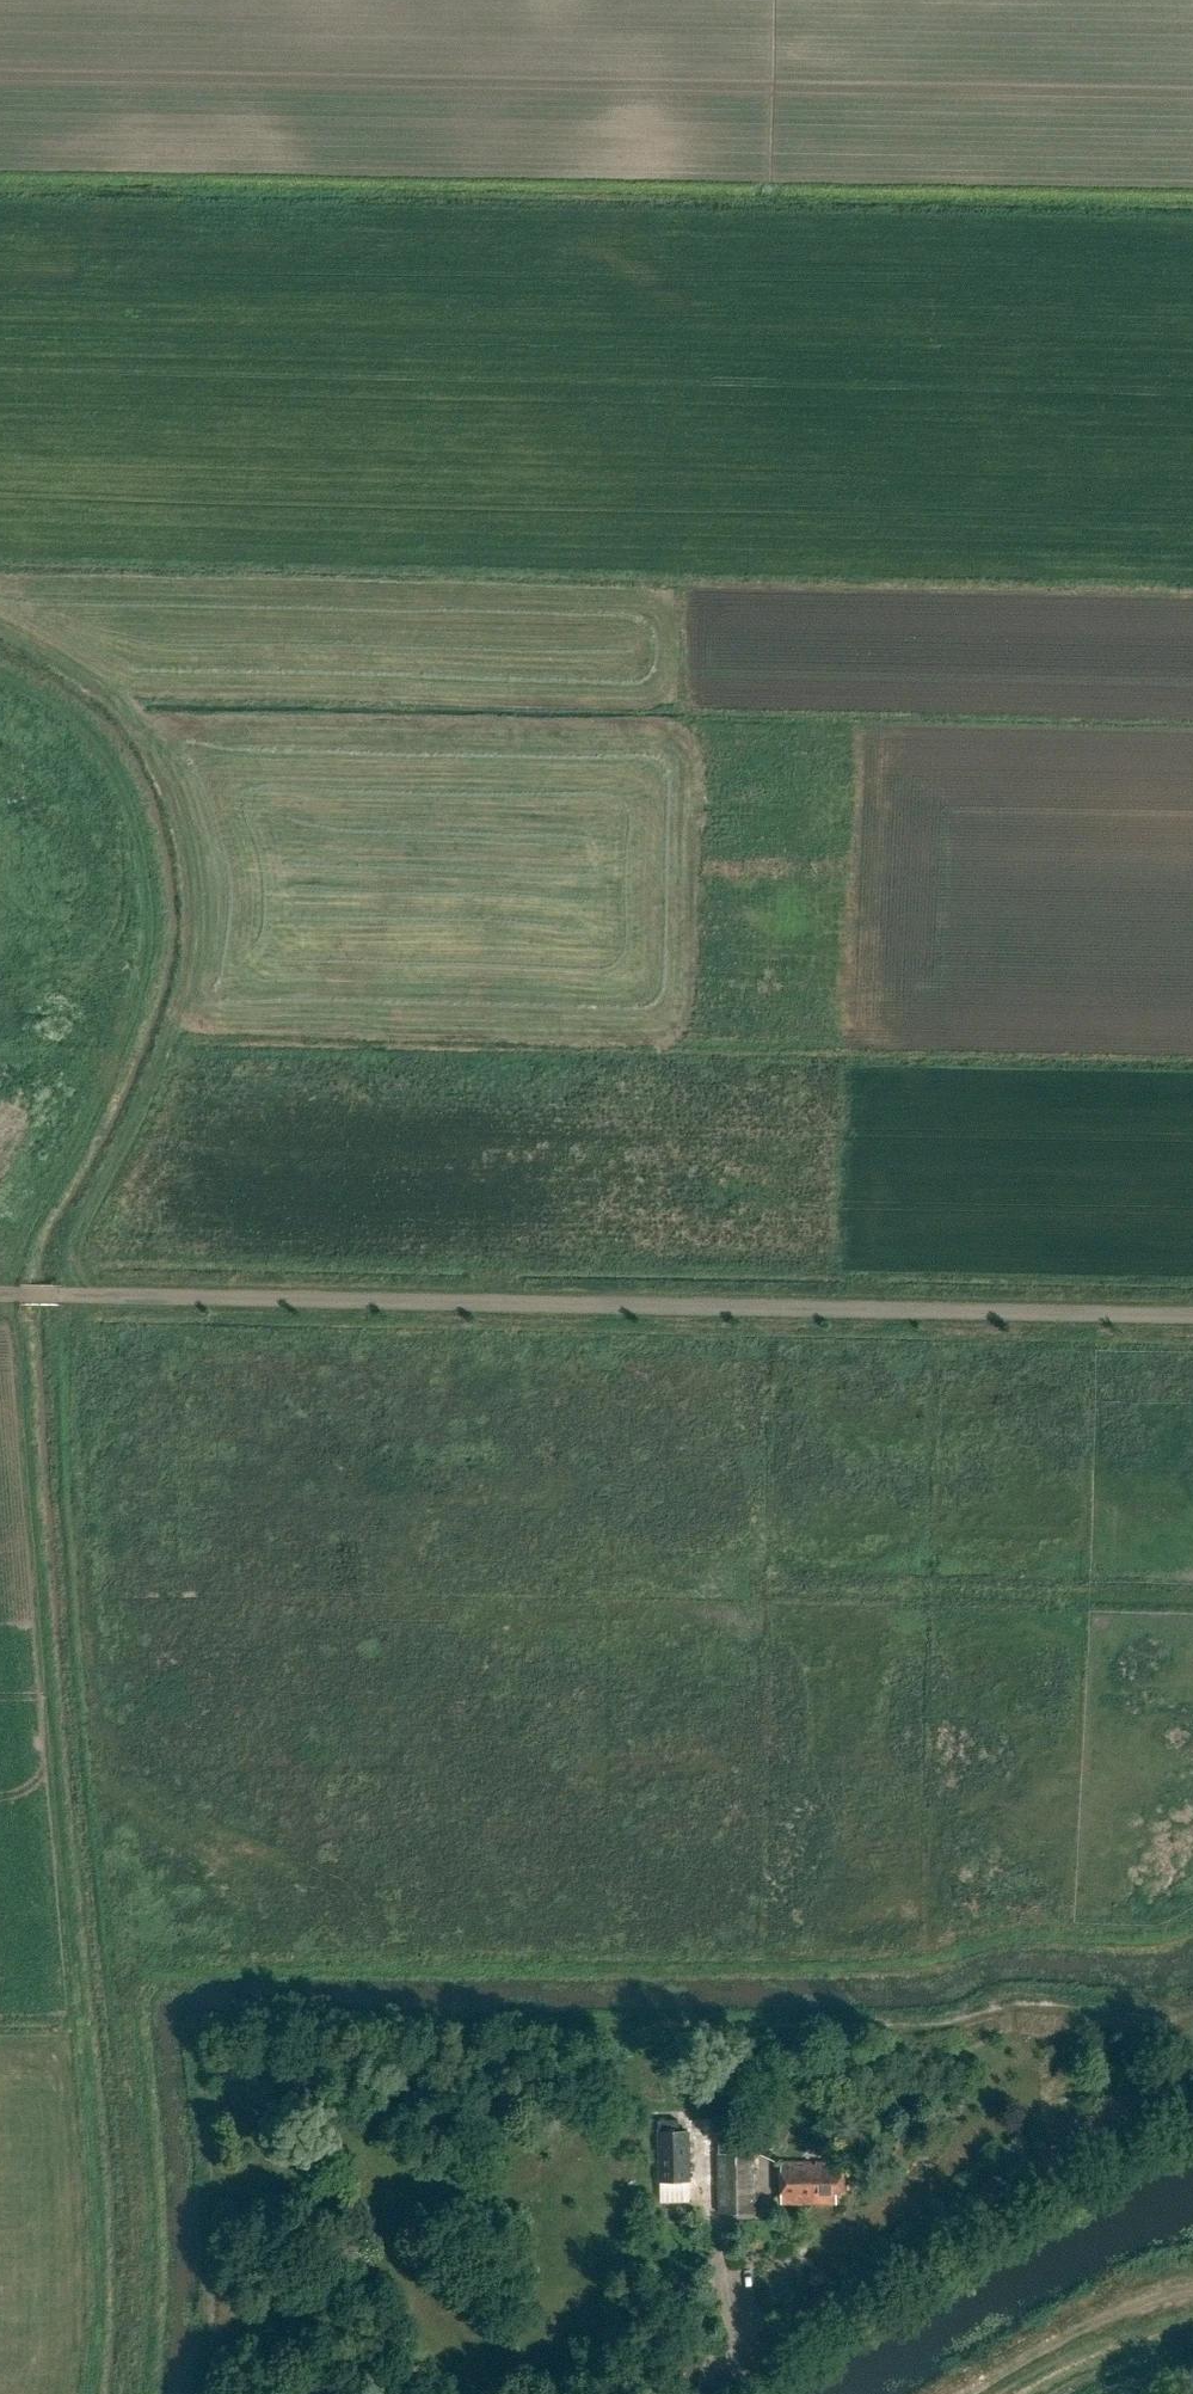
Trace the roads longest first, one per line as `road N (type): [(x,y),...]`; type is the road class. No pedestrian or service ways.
road 1 (unclassified): [(1192,1317),(0,1296)]
road 2 (unclassified): [(712,2393),(1054,2162),(1192,2081)]
road 3 (track): [(1192,2293),(1059,2337),(951,2393)]

